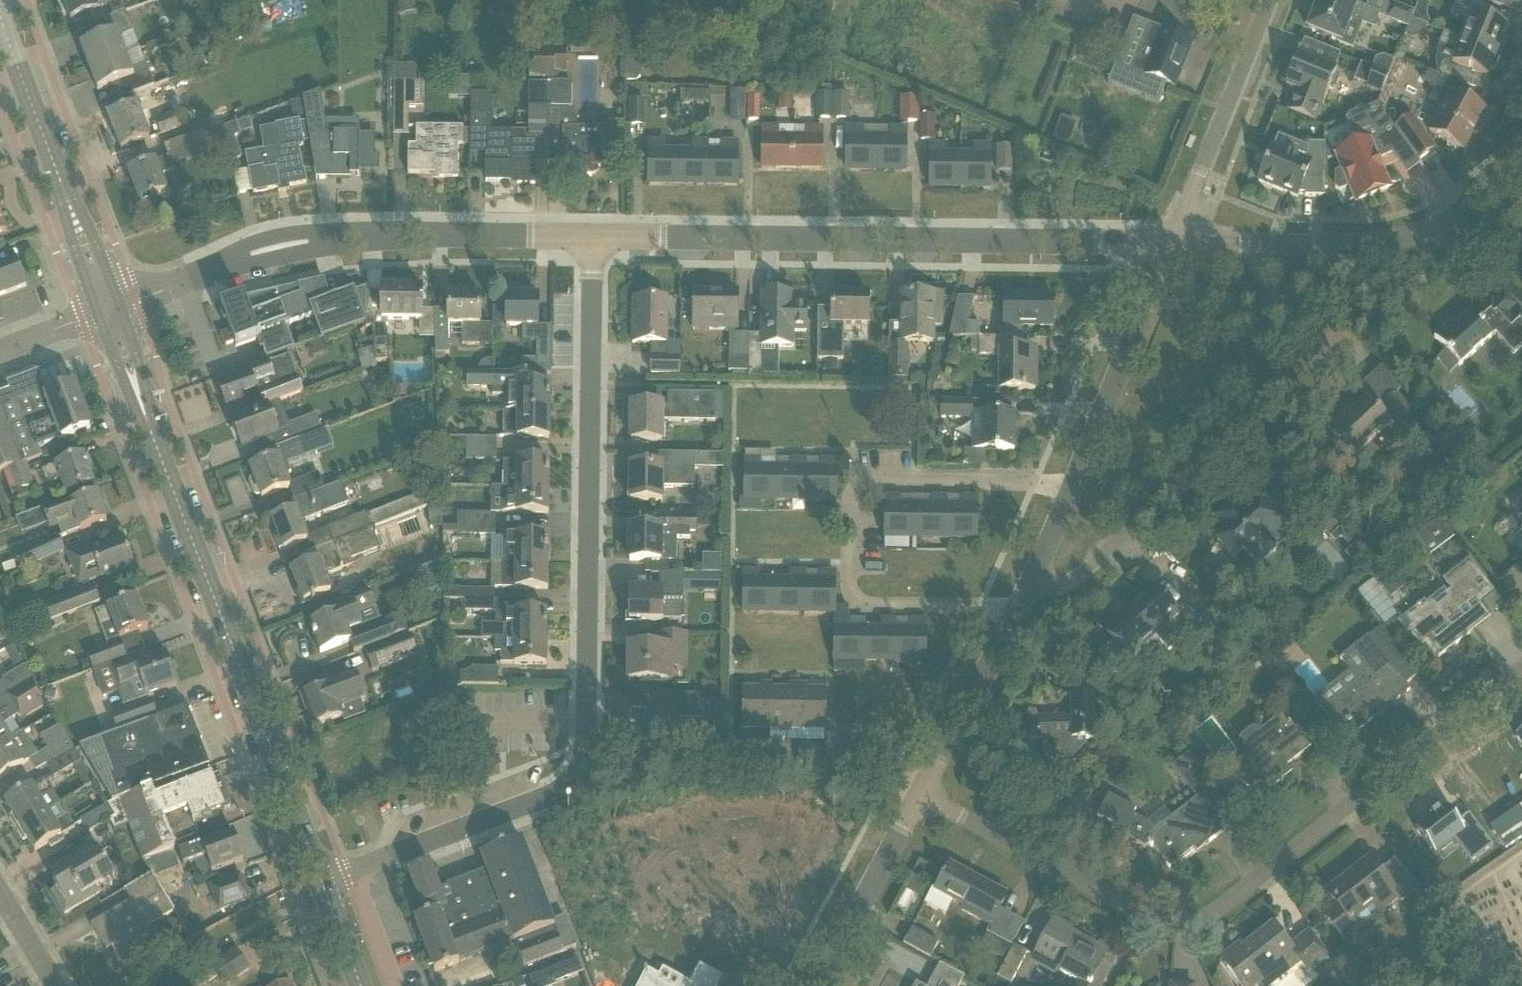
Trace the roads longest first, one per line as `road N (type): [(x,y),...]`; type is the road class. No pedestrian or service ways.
road 1 (residential): [(350,877),(531,807),(581,773),(589,742),(592,239)]
road 2 (residential): [(925,795),(1152,917),(1182,921),(1206,914),(1521,663)]
road 3 (residential): [(592,239),(1164,240)]
road 4 (secondary): [(323,886),(140,402)]
road 5 (residential): [(1018,610),(850,607),(851,480),(1070,487)]
road 6 (residential): [(118,310),(314,236),(592,239)]
road 7 (residential): [(1034,583),(1077,579),(1105,561),(1337,337)]
road 8 (residential): [(1164,240),(1366,245),(1434,230),(1521,171)]
road 9 (residential): [(1070,487),(1164,240)]
road 10 (residential): [(1164,240),(1269,0)]
road 11 (residential): [(816,985),(925,795)]
road 12 (residential): [(925,795),(1018,610)]
road 13 (secondary): [(69,206),(0,24)]

